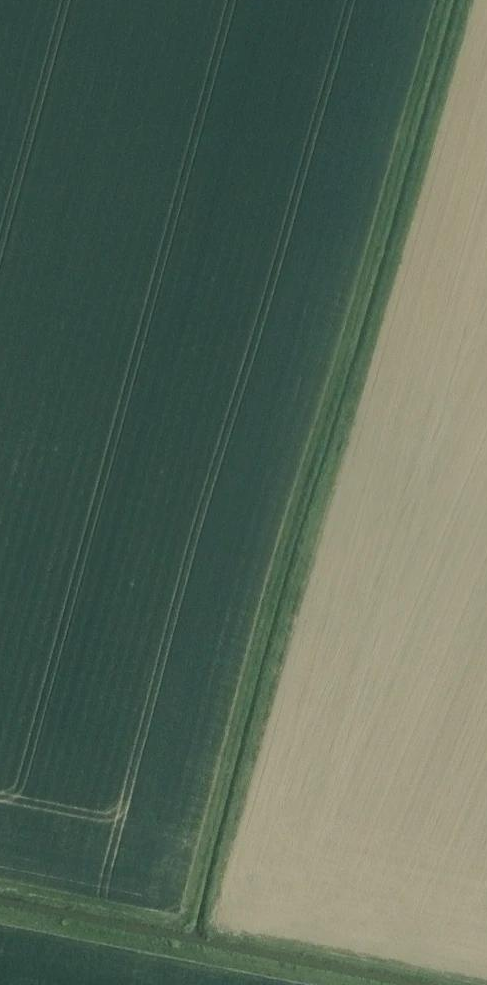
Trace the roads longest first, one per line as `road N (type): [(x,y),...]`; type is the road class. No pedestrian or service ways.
road 1 (track): [(479,984),(206,930),(281,634),(465,0)]
road 2 (track): [(0,890),(184,927),(443,0)]
road 3 (track): [(0,919),(330,984)]

